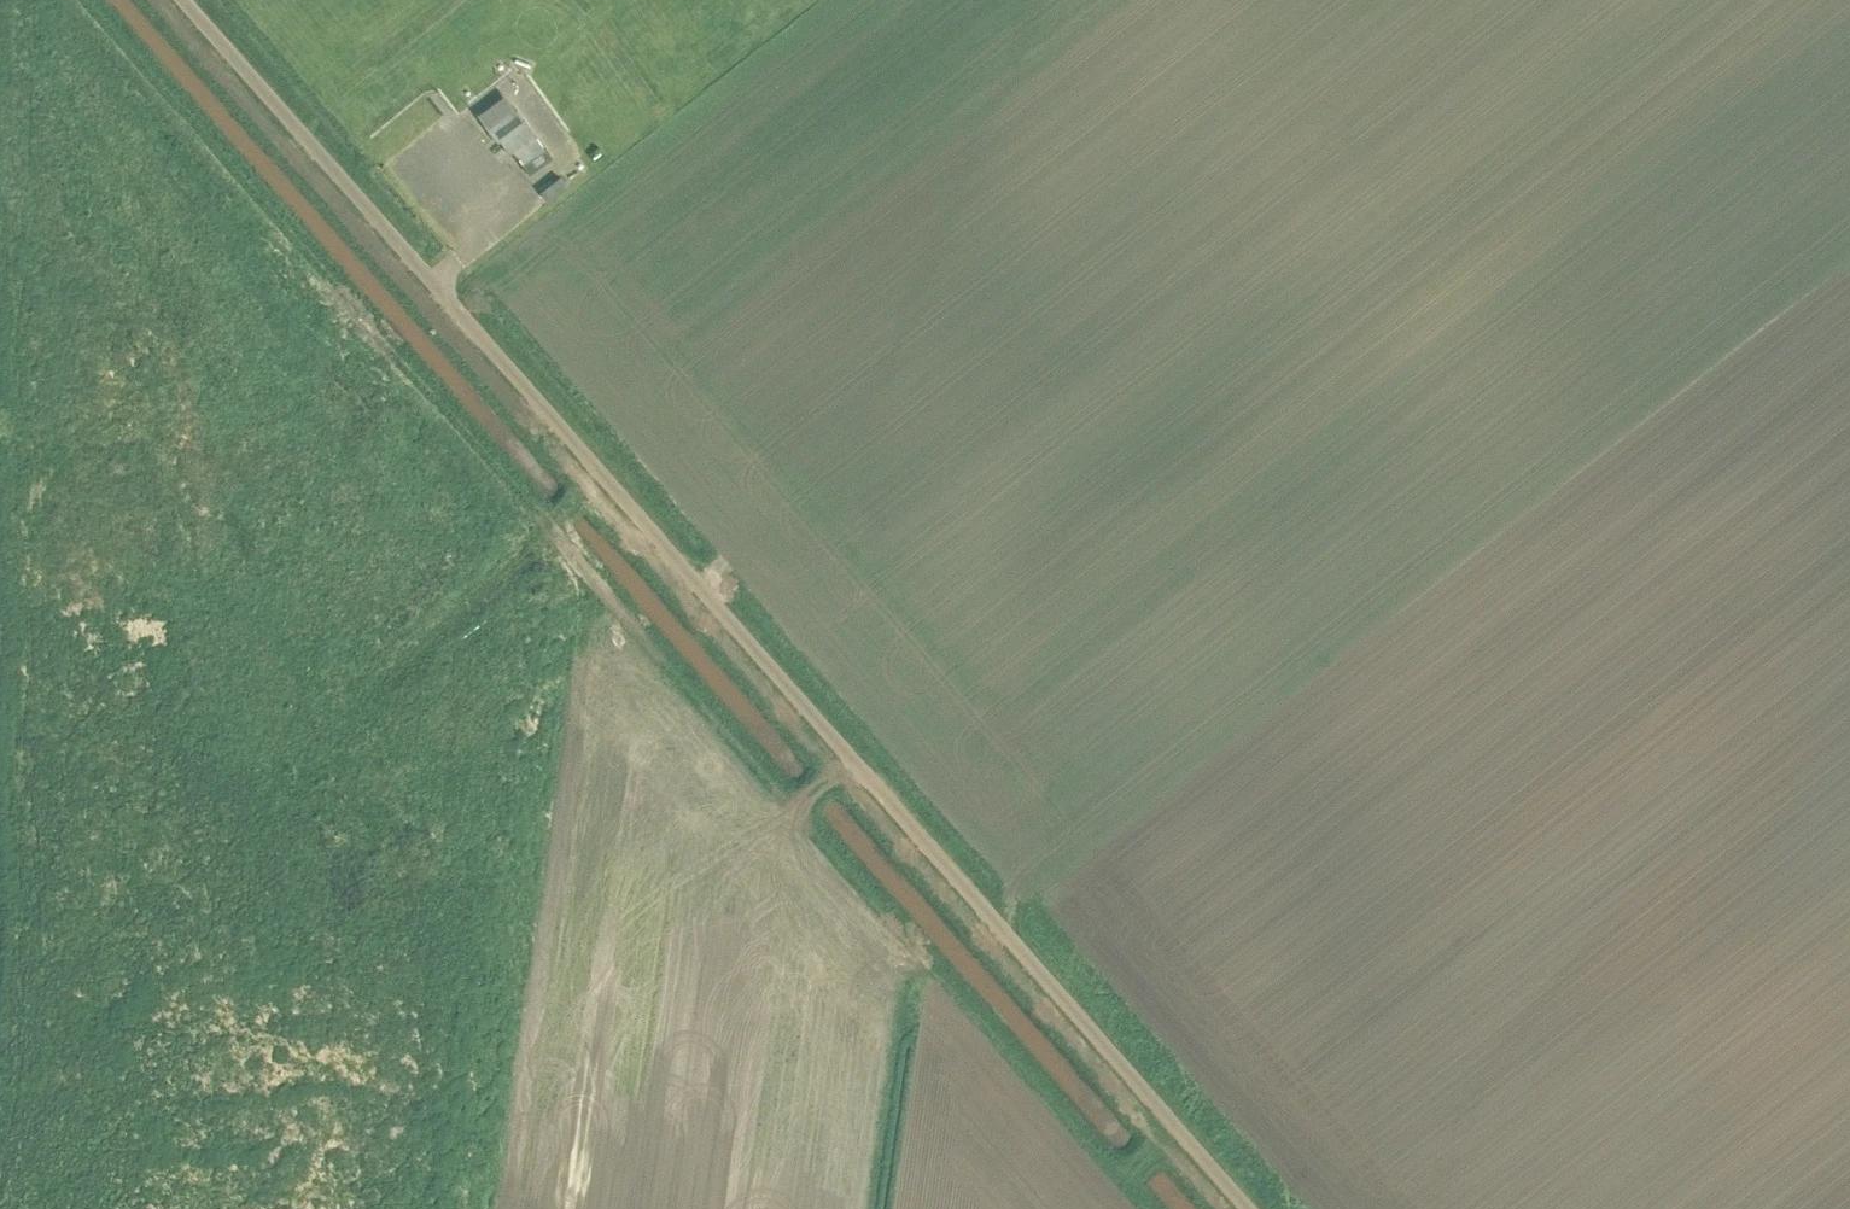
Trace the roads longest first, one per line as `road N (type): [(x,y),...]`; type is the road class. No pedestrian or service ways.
road 1 (track): [(1277,1208),(622,495),(186,0)]

